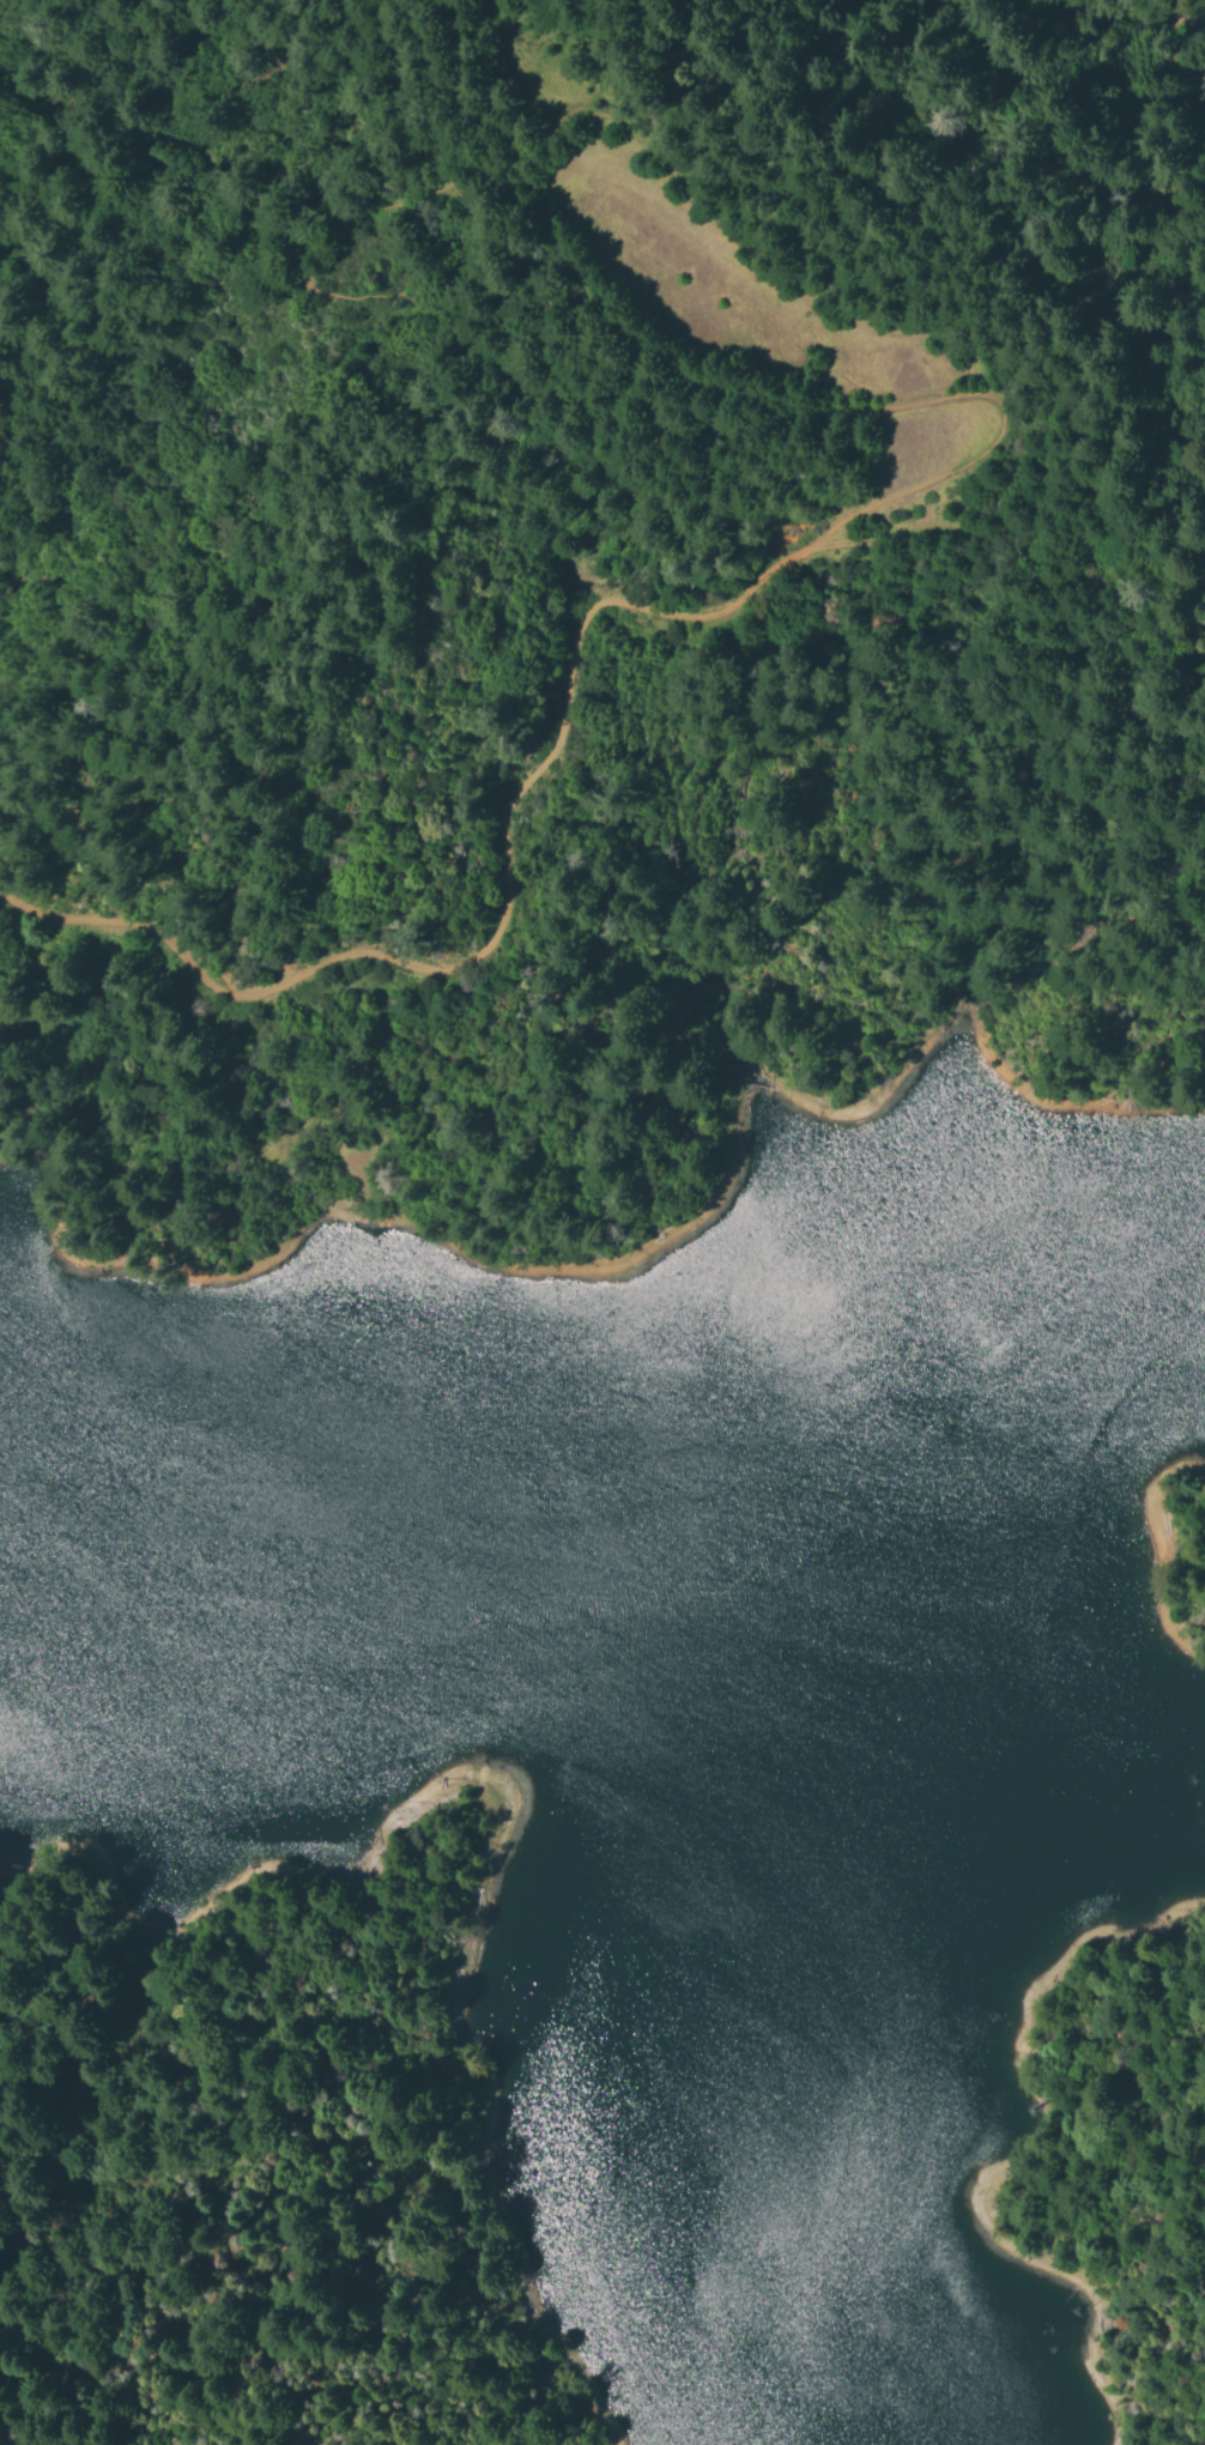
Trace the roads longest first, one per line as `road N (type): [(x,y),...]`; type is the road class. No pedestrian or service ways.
road 1 (track): [(804,559),(1003,456),(1010,432),(994,412),(969,407),(720,431),(638,424),(551,394),(424,307),(341,302),(309,279),(301,240),(315,213),(406,202),(493,170),(562,125),(585,91),(591,61),(579,0)]
road 2 (track): [(804,559),(697,615),(630,606),(600,612),(583,628),(556,744),(507,818),(503,902),(492,931),(474,951),(444,963),(361,954),(264,987),(224,986),(140,928),(53,909),(0,880)]
road 3 (track): [(1204,14),(1180,37),(1177,60),(1200,113),(1203,182),(1168,274),(1168,322),(1148,418),(1114,496),(1101,512),(1053,533),(853,539),(804,559)]

